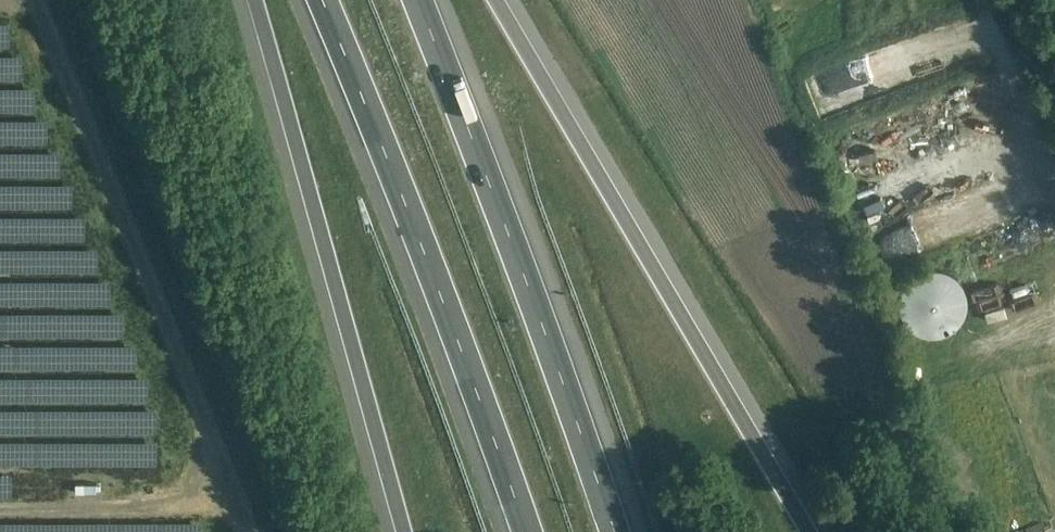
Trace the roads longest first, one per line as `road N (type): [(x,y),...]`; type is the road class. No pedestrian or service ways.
road 1 (motorway): [(808,531),(498,0)]
road 2 (motorway): [(322,0),(529,531)]
road 3 (motorway): [(617,531),(417,0)]
road 4 (motorway): [(254,0),(405,531)]
road 5 (unclassified): [(888,413),(936,531)]

